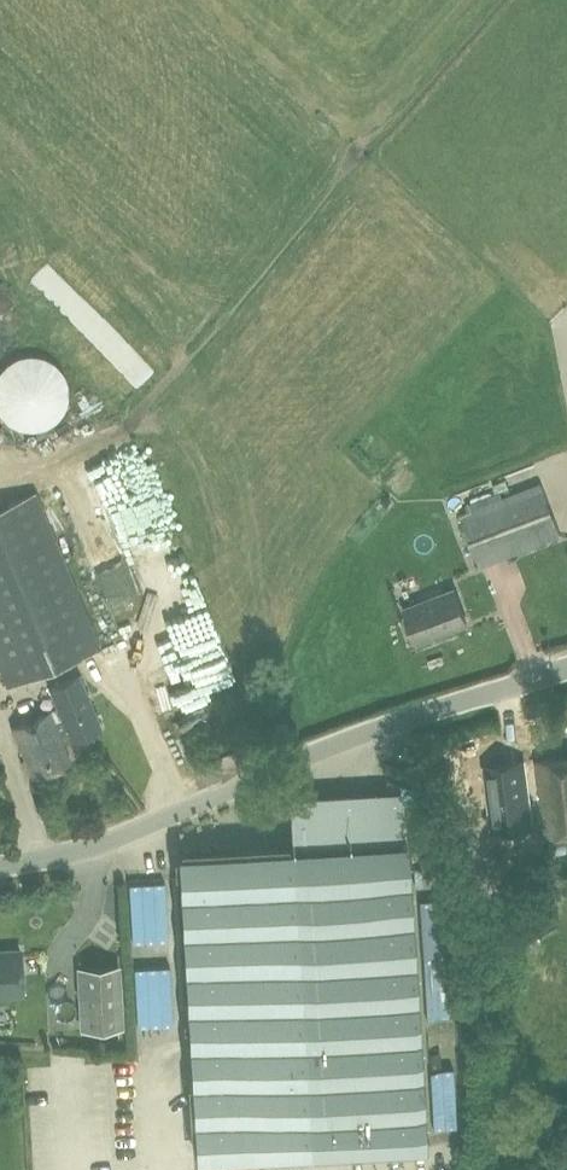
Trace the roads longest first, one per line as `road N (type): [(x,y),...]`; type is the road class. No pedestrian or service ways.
road 1 (tertiary): [(566,670),(417,720),(134,831),(0,872)]

